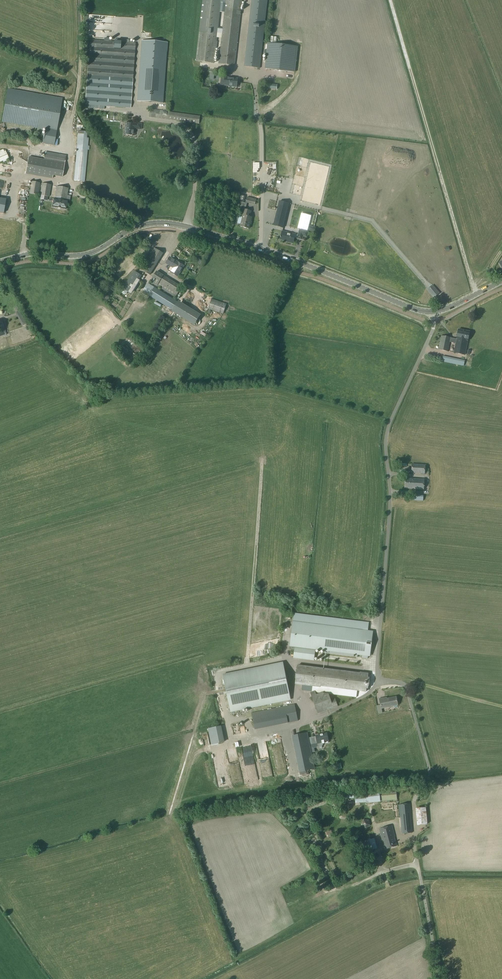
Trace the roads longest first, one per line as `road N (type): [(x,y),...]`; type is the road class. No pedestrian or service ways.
road 1 (track): [(390,0),(475,288)]
road 2 (tertiary): [(0,262),(83,256),(163,223),(259,249)]
road 3 (tertiary): [(433,312),(259,249)]

